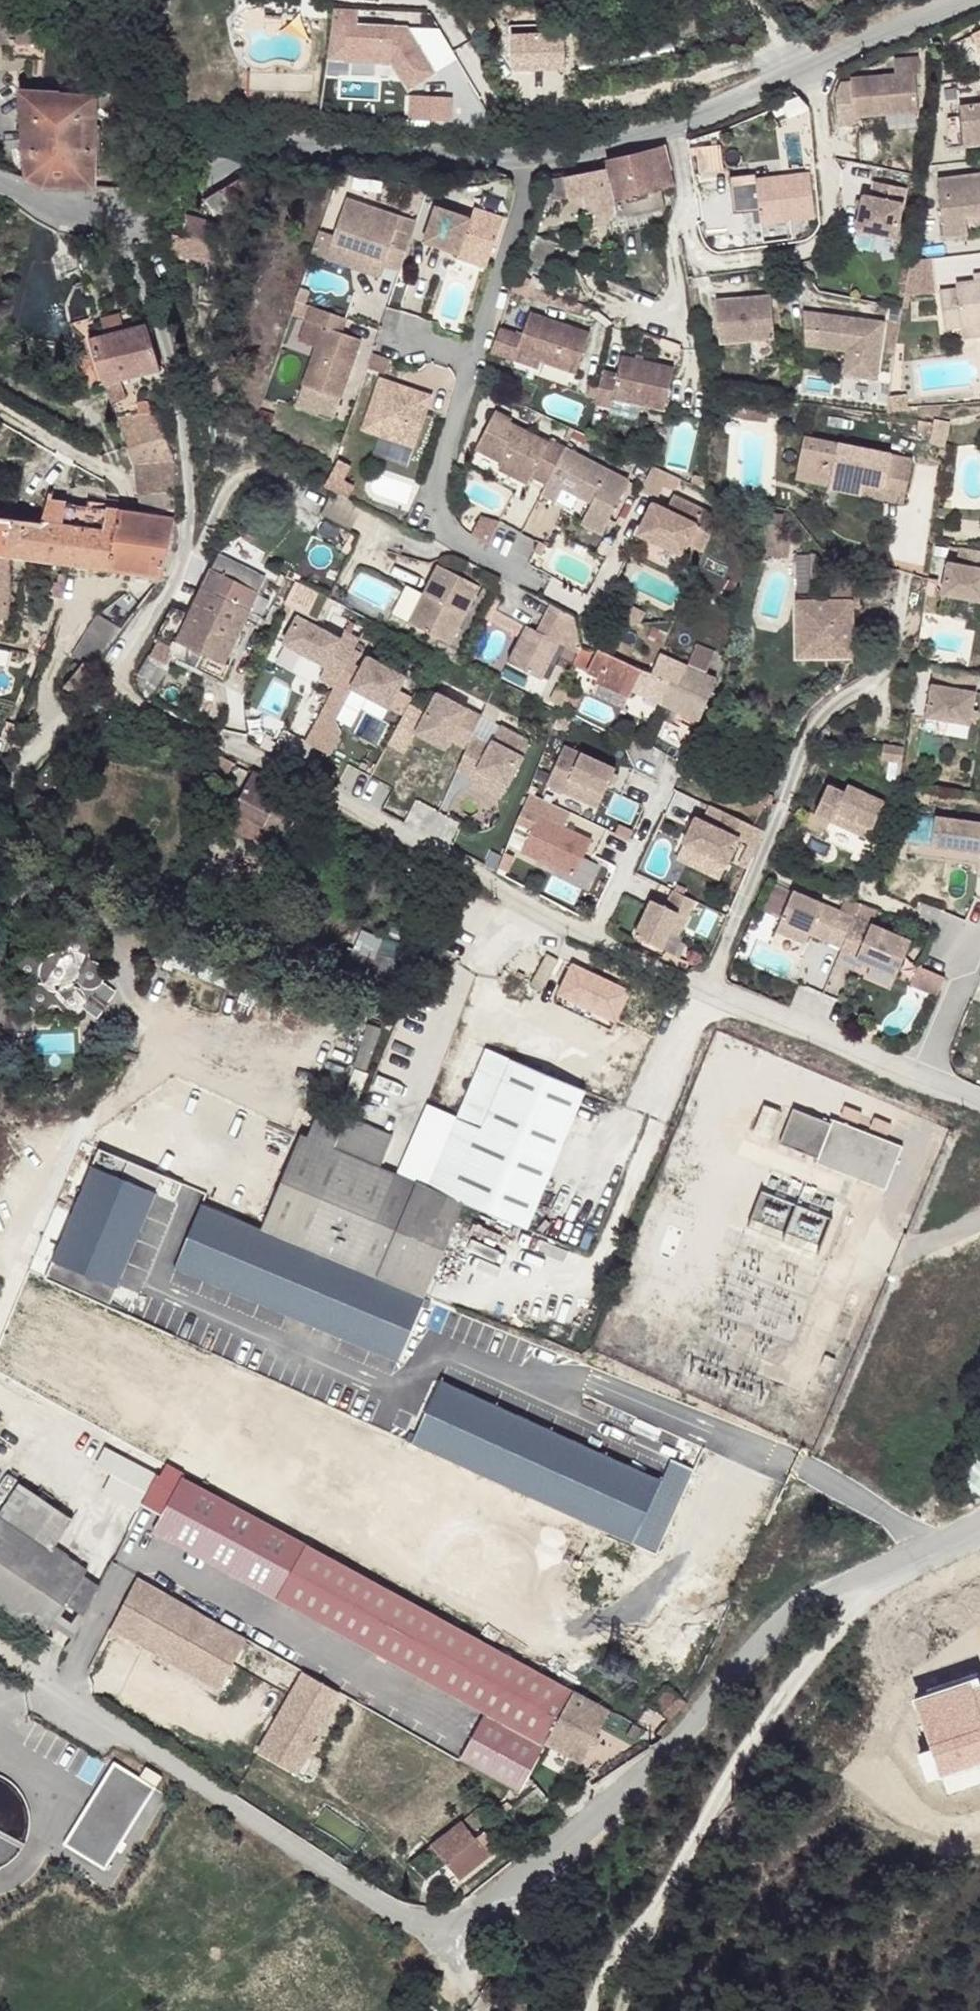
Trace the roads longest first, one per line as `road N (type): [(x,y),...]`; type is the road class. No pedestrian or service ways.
road 1 (unclassified): [(464,1732),(142,1553),(76,1662),(78,1705),(432,1931),(482,1925),(818,1590),(892,1564)]
road 2 (residential): [(125,206),(173,328),(195,556),(110,687),(146,721),(258,761),(594,934)]
road 3 (residential): [(519,570),(446,531),(440,492),(537,156)]
road 4 (residential): [(537,156),(588,149),(714,110),(970,0)]
road 5 (residential): [(125,206),(259,157),(328,144),(473,163),(537,156)]
road 6 (residential): [(659,1899),(750,1743),(892,1564)]
road 7 (residential): [(594,934),(711,993),(933,1079)]
road 8 (residential): [(668,775),(594,934)]
road 9 (residential): [(979,946),(933,1079)]
road 10 (residential): [(590,2010),(605,1965),(659,1899)]
road 11 (residential): [(125,206),(49,205),(0,186)]

